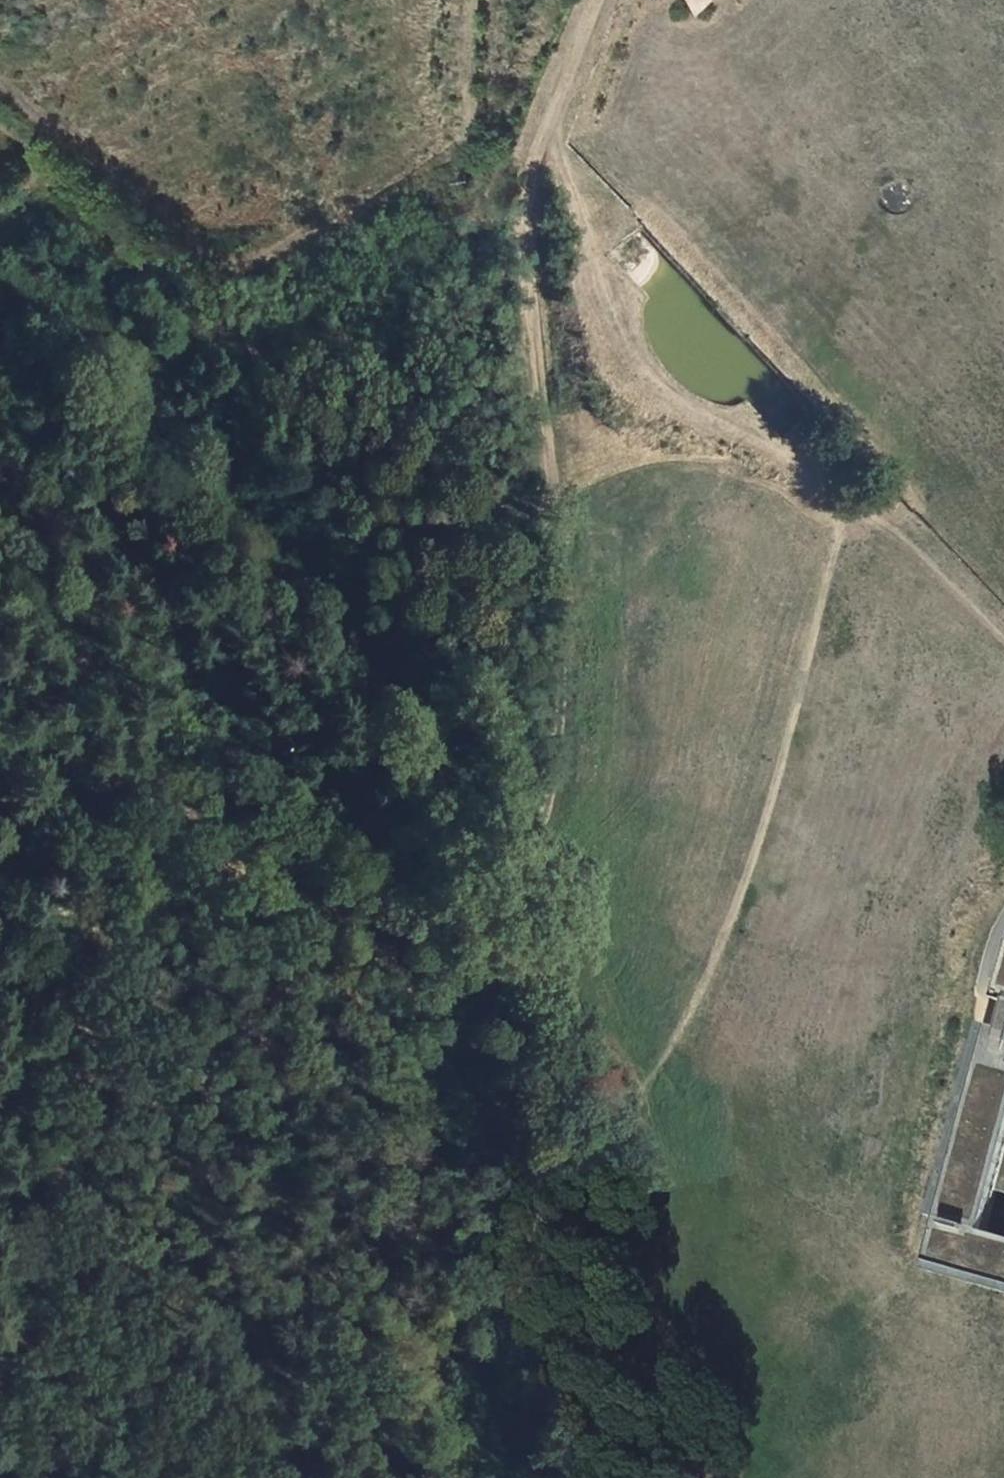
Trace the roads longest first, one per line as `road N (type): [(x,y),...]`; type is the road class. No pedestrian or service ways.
road 1 (track): [(0,623),(431,894),(473,895),(514,872),(554,777),(560,694),(529,190),(603,0)]
road 2 (track): [(320,1477),(198,1343),(0,1213)]
road 3 (track): [(924,1239),(994,938),(1003,925)]
road 4 (track): [(0,686),(296,811)]
road 5 (track): [(0,901),(296,811)]
road 6 (track): [(0,747),(21,744),(296,811)]

